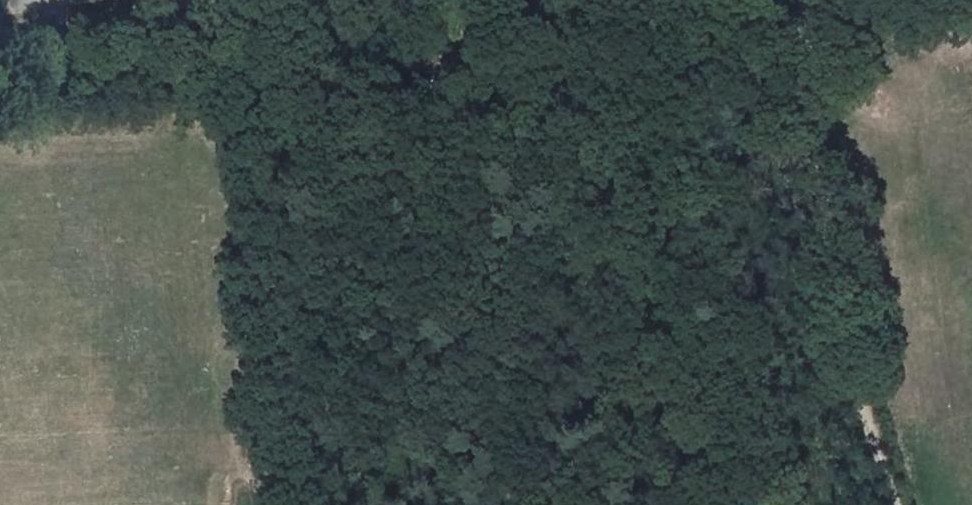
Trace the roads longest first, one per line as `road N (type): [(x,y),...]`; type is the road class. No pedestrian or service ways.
road 1 (track): [(818,19),(869,420),(895,504)]

